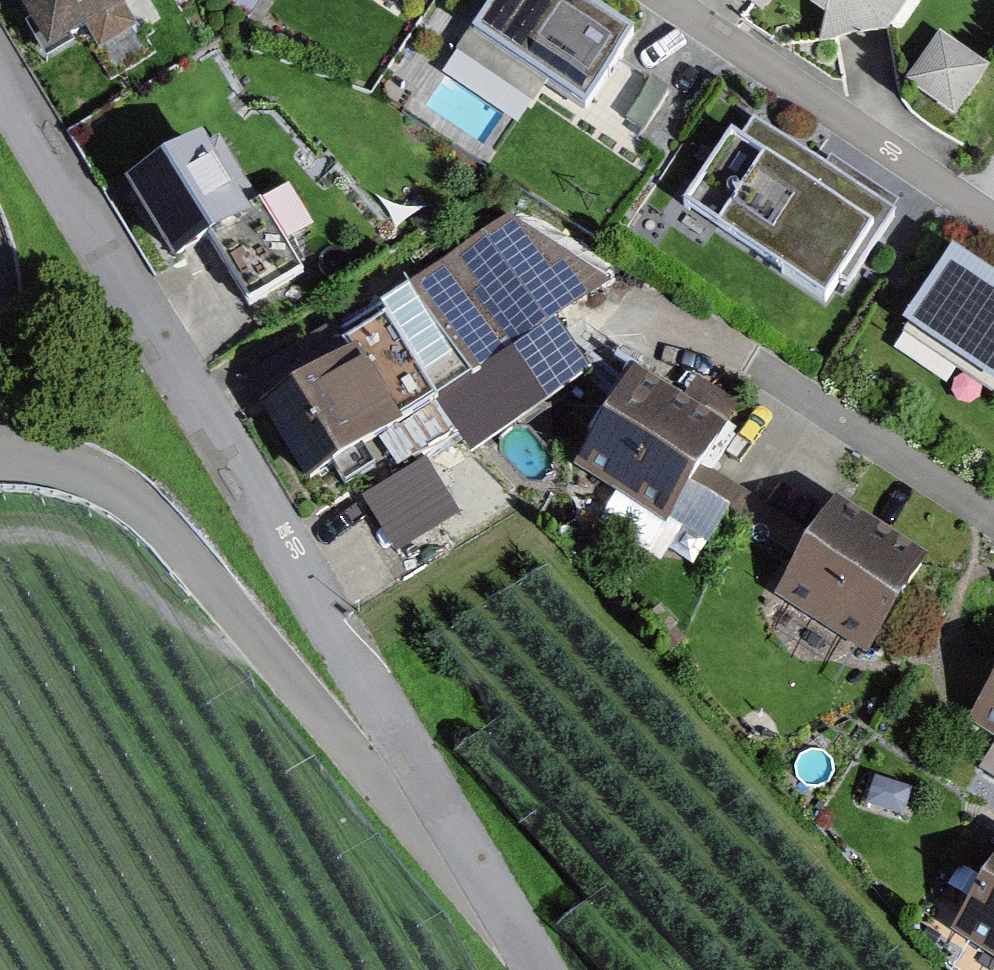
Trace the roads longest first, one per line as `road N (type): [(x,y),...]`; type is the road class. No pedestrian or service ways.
road 1 (residential): [(424,792),(0,90)]
road 2 (residential): [(0,452),(65,461),(141,506),(388,797),(424,792)]
road 3 (residential): [(521,220),(993,521)]
road 4 (residential): [(993,225),(662,0)]
road 5 (track): [(0,537),(24,532),(76,544),(186,626),(246,632)]
road 6 (residential): [(531,969),(424,792)]

